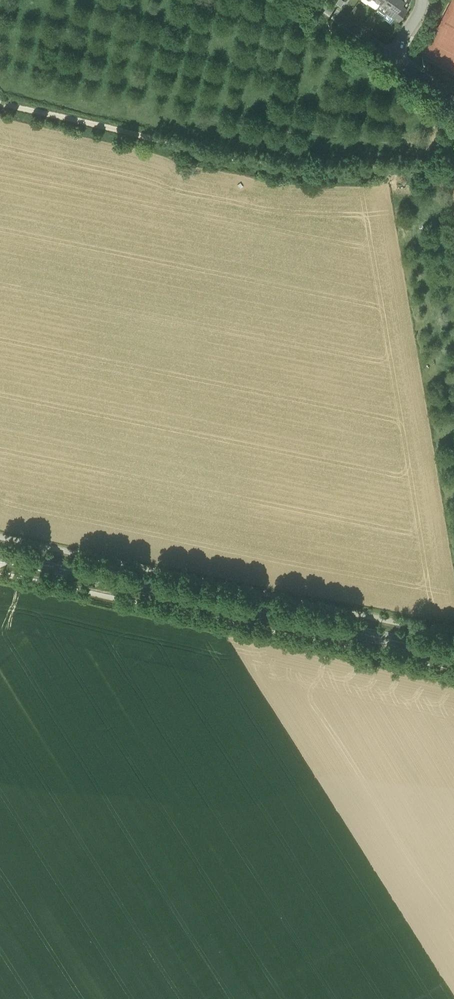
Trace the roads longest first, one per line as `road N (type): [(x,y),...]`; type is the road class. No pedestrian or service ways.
road 1 (primary): [(453,654),(0,555)]
road 2 (track): [(0,103),(271,166),(453,166)]

